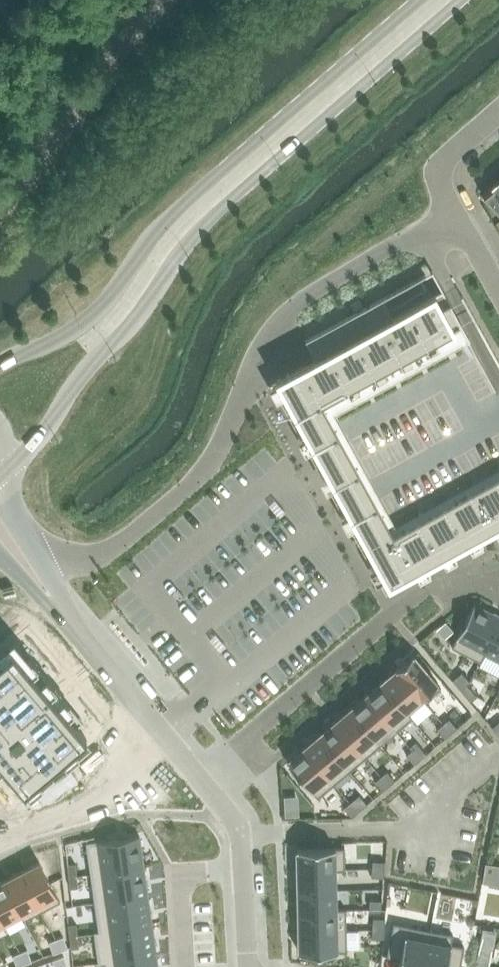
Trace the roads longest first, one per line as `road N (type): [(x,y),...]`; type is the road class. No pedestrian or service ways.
road 1 (secondary): [(3,473),(203,231),(467,0)]
road 2 (secondary): [(421,0),(160,228),(93,316),(0,366)]
road 3 (residential): [(498,292),(441,172),(448,155),(498,111)]
road 4 (residential): [(0,842),(109,794),(119,745),(149,718)]
road 5 (residential): [(242,868),(227,810),(149,718)]
road 6 (residential): [(182,966),(176,875),(242,868)]
road 7 (residential): [(63,611),(3,473)]
road 8 (residential): [(149,718),(63,611)]

